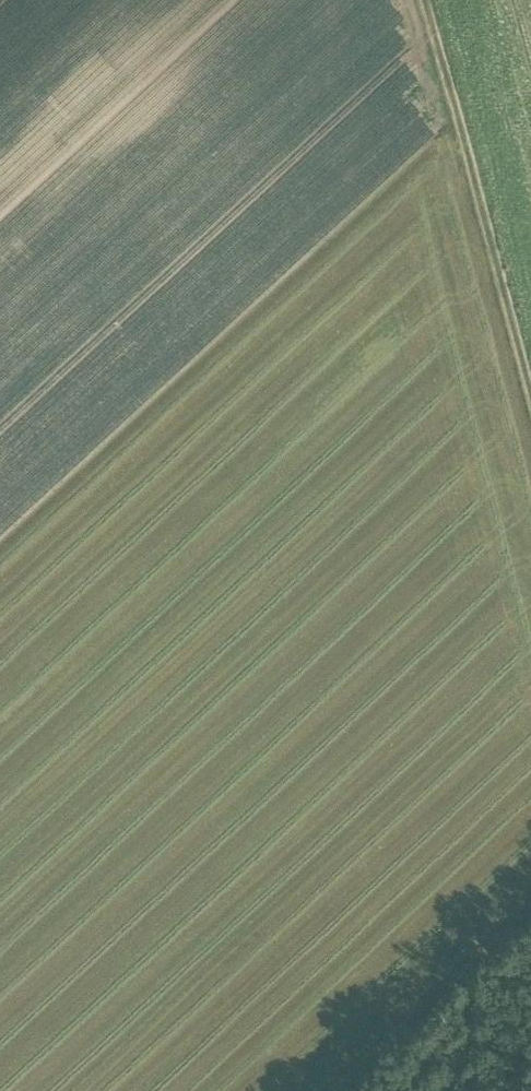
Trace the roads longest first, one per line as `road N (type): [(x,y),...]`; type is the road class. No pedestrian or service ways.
road 1 (track): [(530,391),(424,0)]

